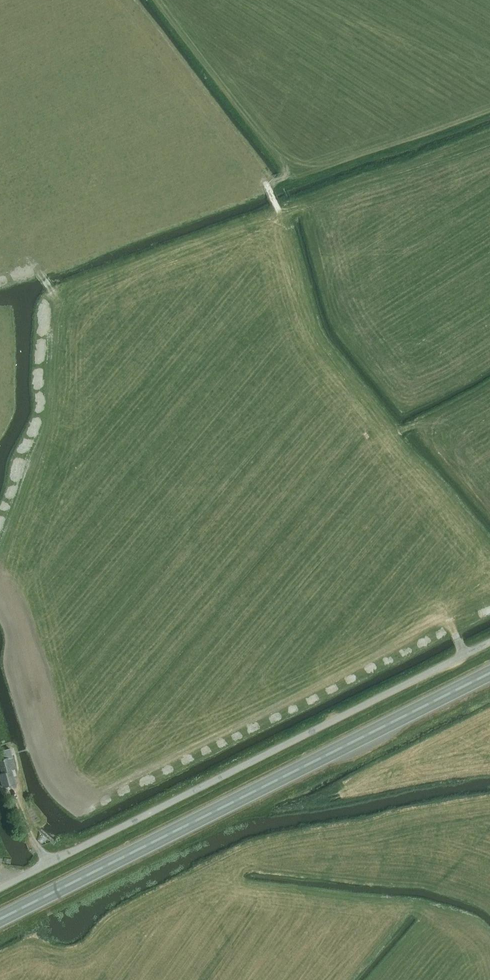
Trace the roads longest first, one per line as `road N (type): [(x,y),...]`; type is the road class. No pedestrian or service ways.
road 1 (trunk): [(0,918),(489,672)]
road 2 (unclassified): [(0,888),(489,642)]

